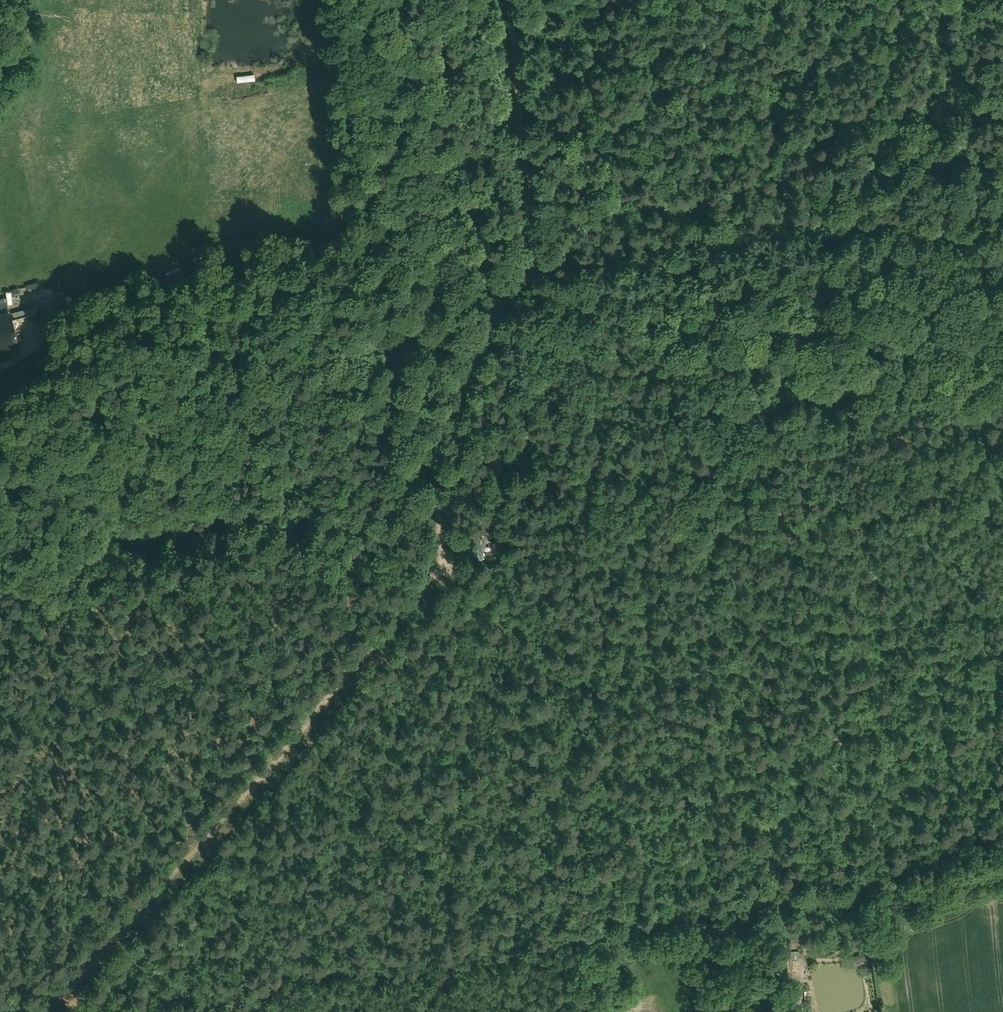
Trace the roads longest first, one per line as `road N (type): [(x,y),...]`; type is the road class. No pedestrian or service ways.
road 1 (track): [(43,1011),(415,594)]
road 2 (track): [(504,298),(433,453),(441,563)]

